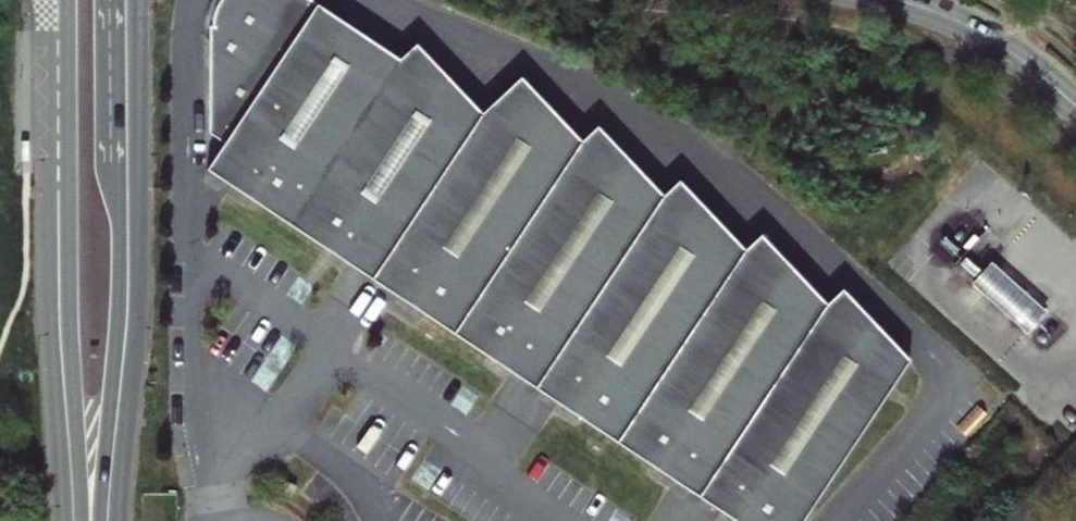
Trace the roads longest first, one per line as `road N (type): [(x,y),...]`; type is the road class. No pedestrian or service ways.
road 1 (secondary): [(100,520),(121,253),(111,0)]
road 2 (secondary): [(69,0),(68,298),(85,520)]
road 3 (primary): [(1075,105),(991,38),(898,0)]

